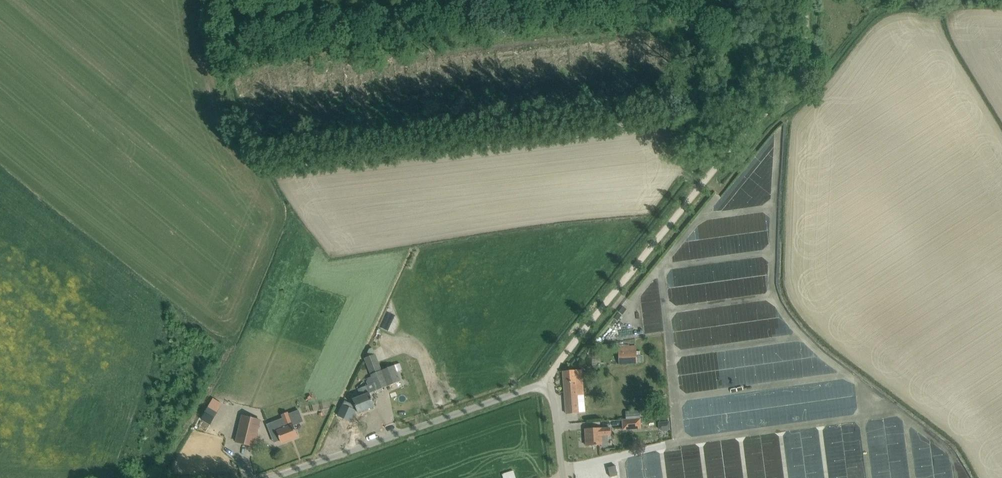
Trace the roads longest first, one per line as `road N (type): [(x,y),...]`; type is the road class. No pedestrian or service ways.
road 1 (track): [(815,0),(803,90),(747,138),(553,377)]
road 2 (unclassified): [(565,477),(553,377),(274,477)]

